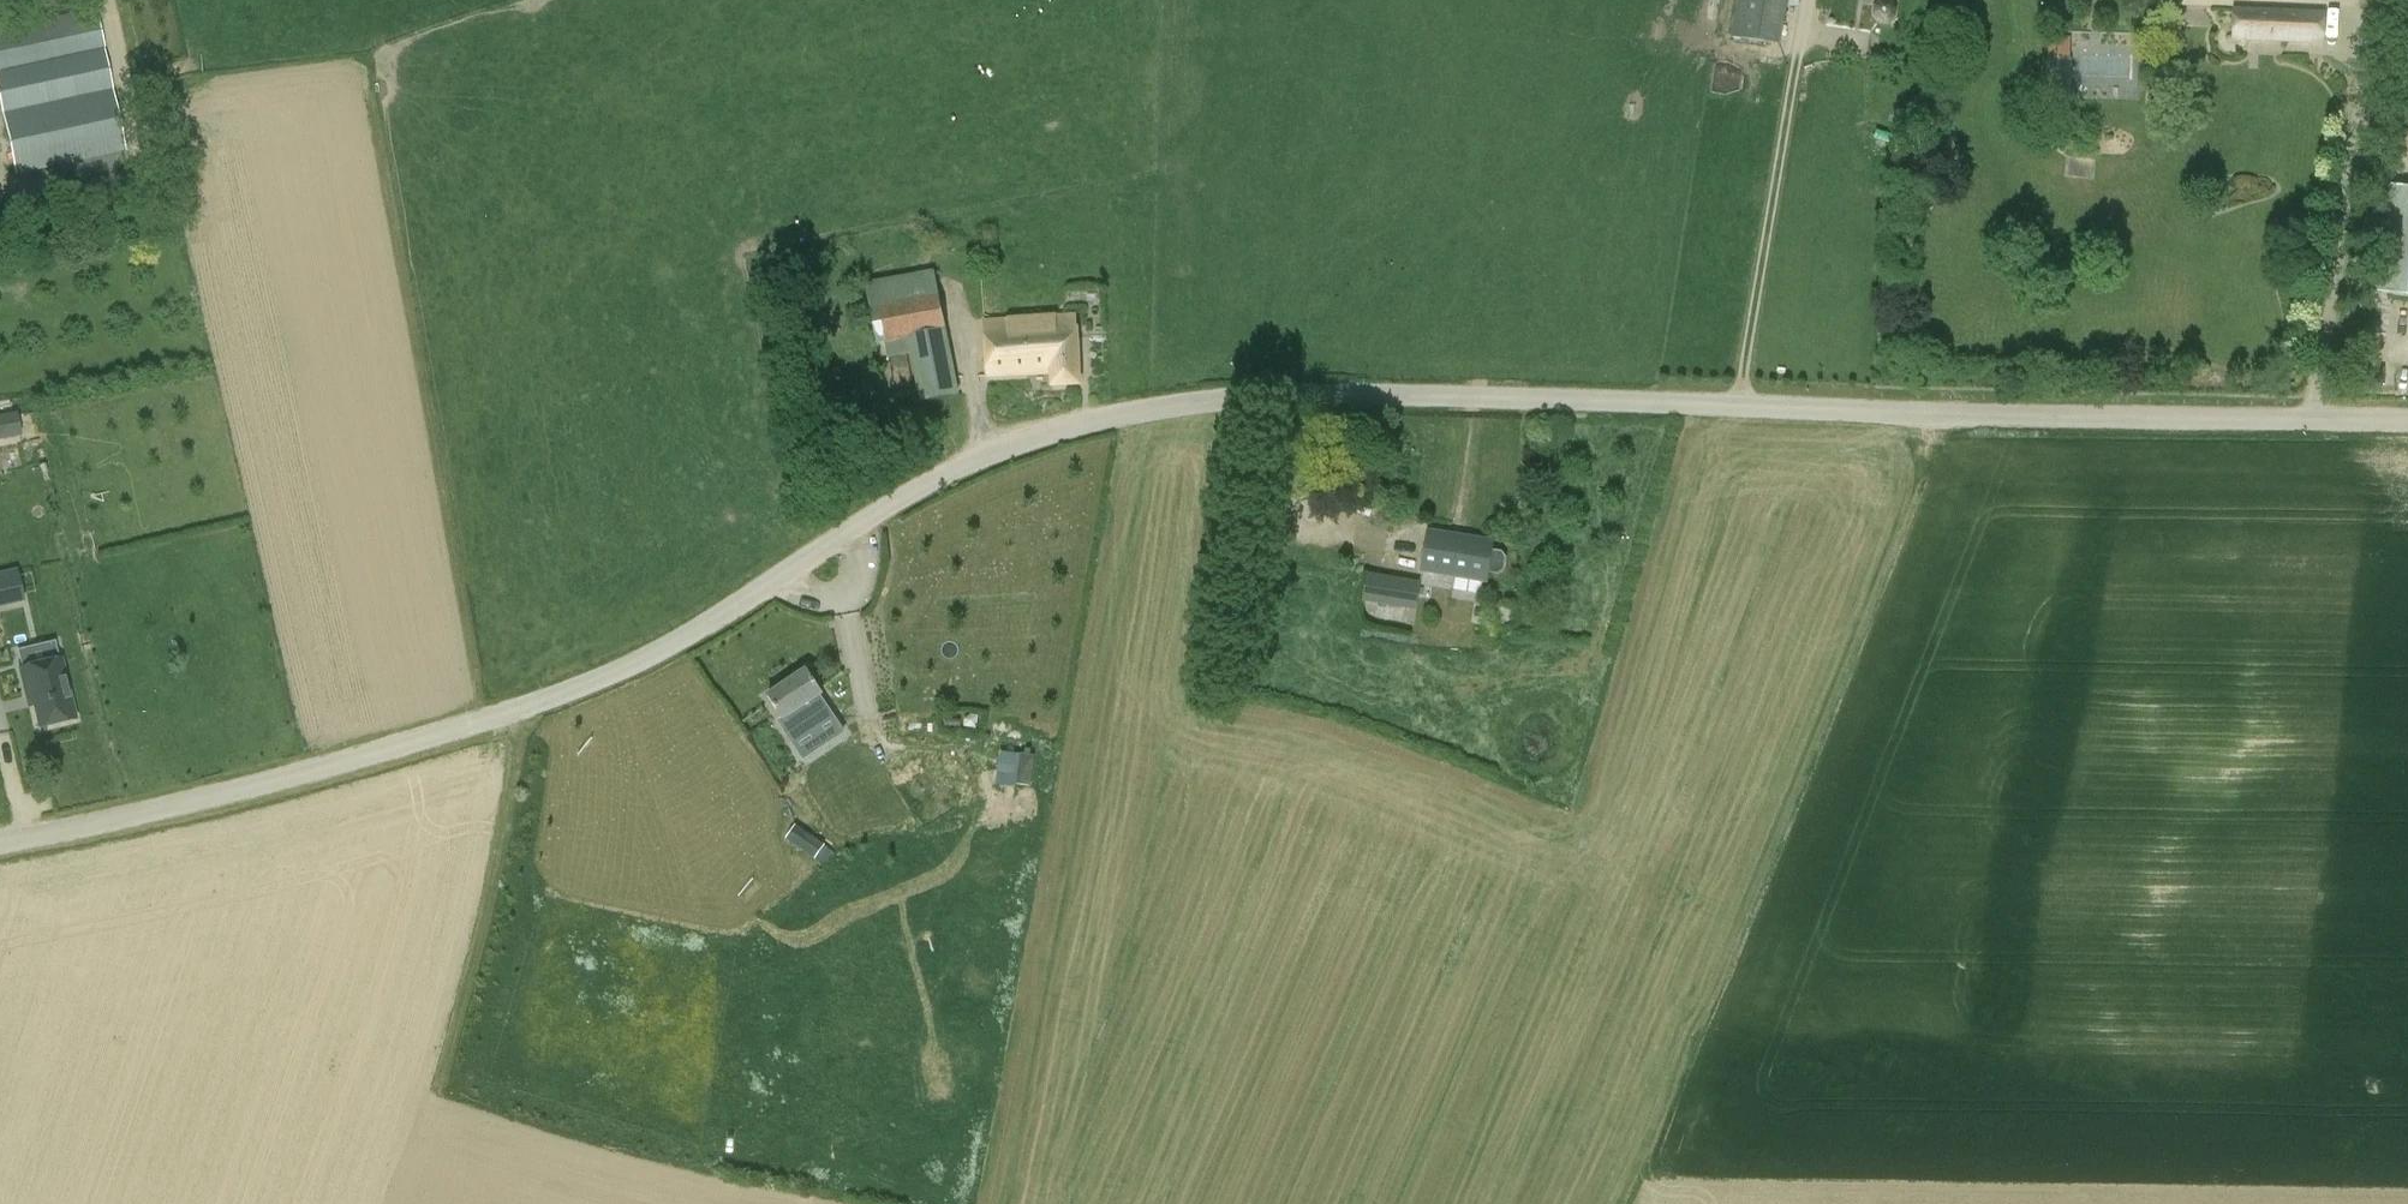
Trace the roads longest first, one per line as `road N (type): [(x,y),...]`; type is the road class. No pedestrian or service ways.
road 1 (tertiary): [(2407,420),(1308,391),(1173,404),(1010,441),(652,656),(576,689),(240,790),(0,844)]

